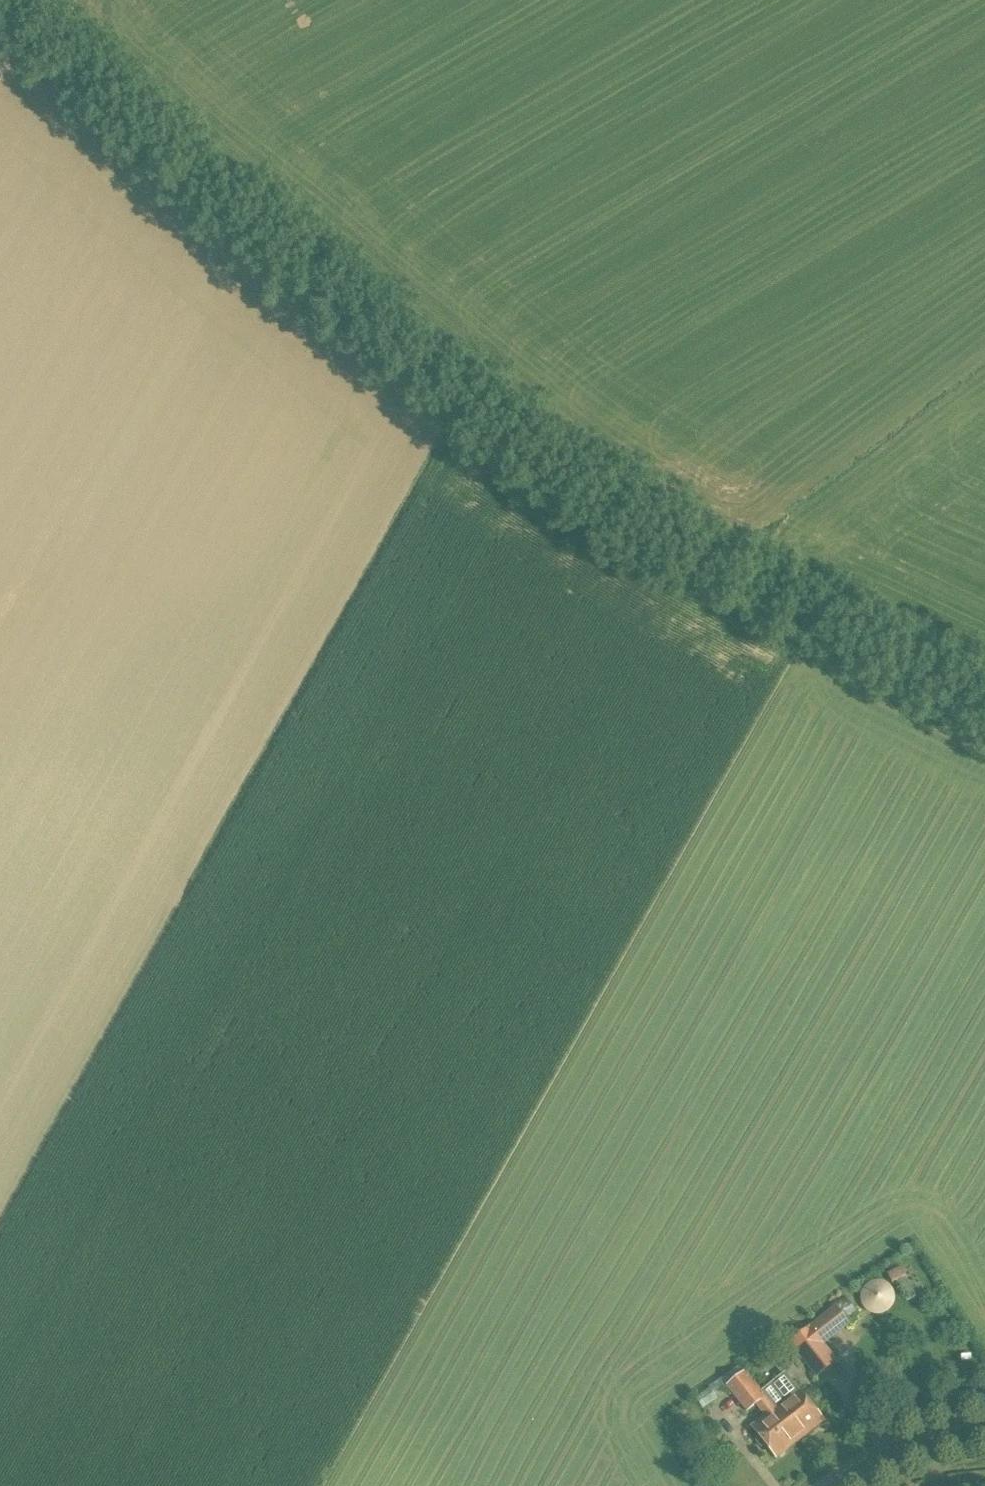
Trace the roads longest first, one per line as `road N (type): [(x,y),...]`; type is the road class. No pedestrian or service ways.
road 1 (tertiary): [(840,1485),(902,1451),(984,1439)]

